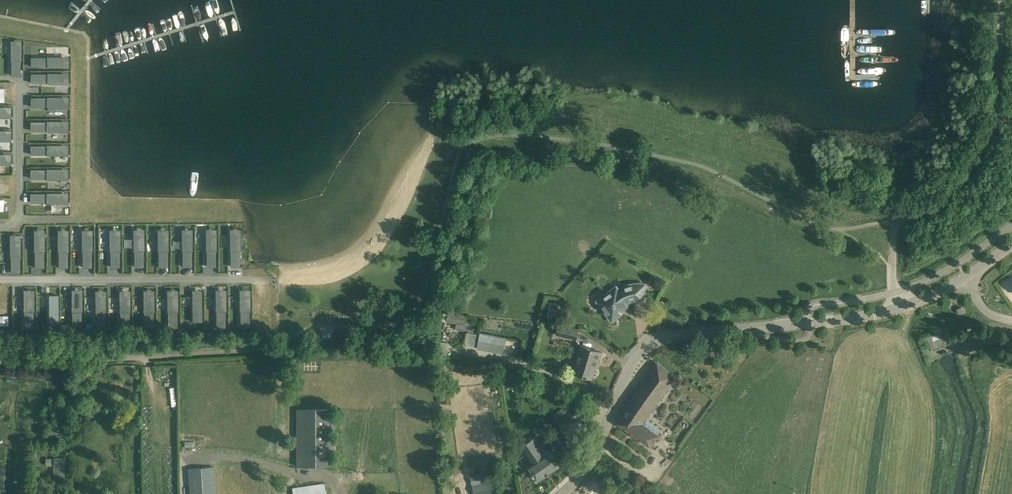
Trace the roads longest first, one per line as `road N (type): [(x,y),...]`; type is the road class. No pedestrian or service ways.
road 1 (tertiary): [(561,493),(587,467),(646,347),(748,330)]
road 2 (tertiary): [(779,326),(896,310),(965,278)]
road 3 (track): [(146,357),(0,361)]
road 4 (track): [(159,493),(146,357)]

